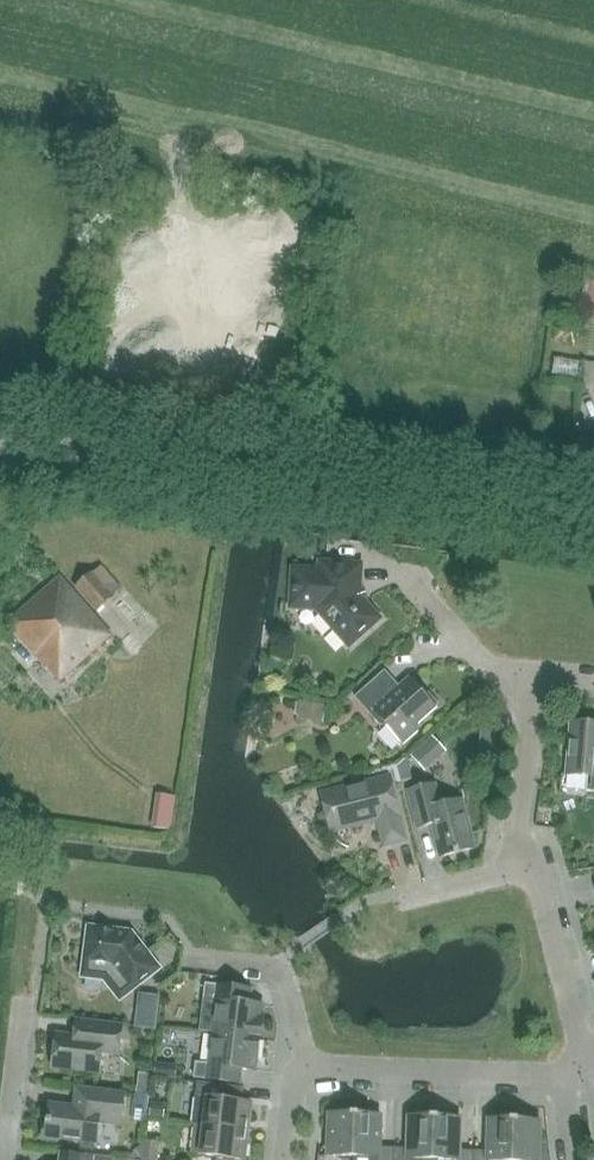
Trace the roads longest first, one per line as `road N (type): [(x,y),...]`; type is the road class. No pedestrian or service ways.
road 1 (residential): [(593,526),(0,448)]
road 2 (residential): [(308,1066),(569,1079)]
road 3 (residential): [(585,1055),(529,870)]
road 4 (residential): [(529,870),(519,832),(526,680)]
road 5 (residential): [(526,680),(496,673),(409,578)]
road 6 (residential): [(24,1002),(4,1159)]
road 7 (residential): [(407,894),(529,870)]

